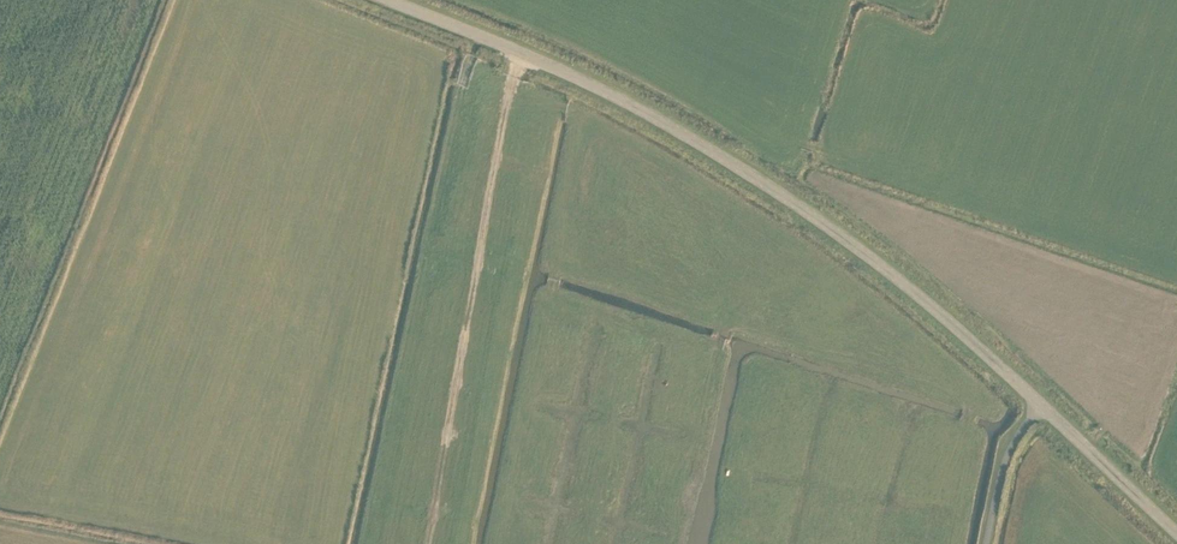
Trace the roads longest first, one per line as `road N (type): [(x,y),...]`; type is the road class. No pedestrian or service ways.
road 1 (tertiary): [(1176,536),(983,354),(847,247),(704,150),(559,75),(378,0)]

